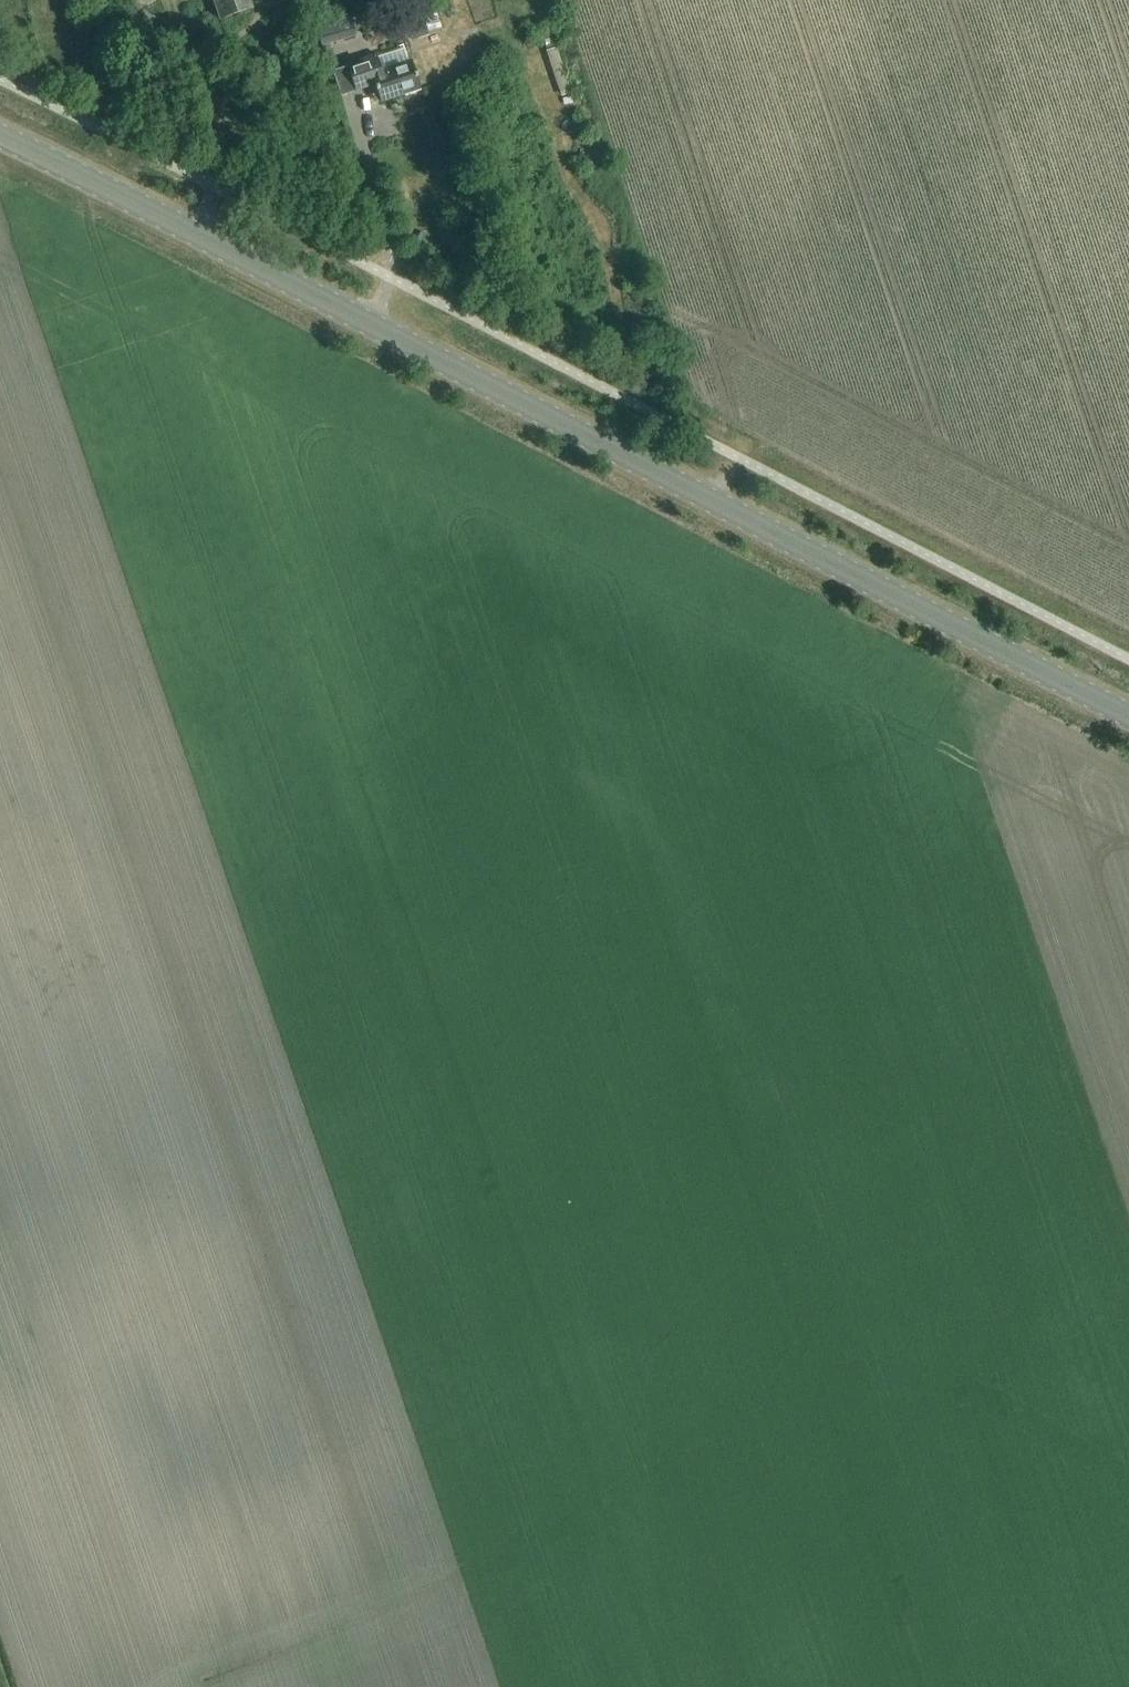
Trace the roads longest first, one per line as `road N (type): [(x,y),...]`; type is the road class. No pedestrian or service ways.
road 1 (tertiary): [(1128,716),(0,136)]

